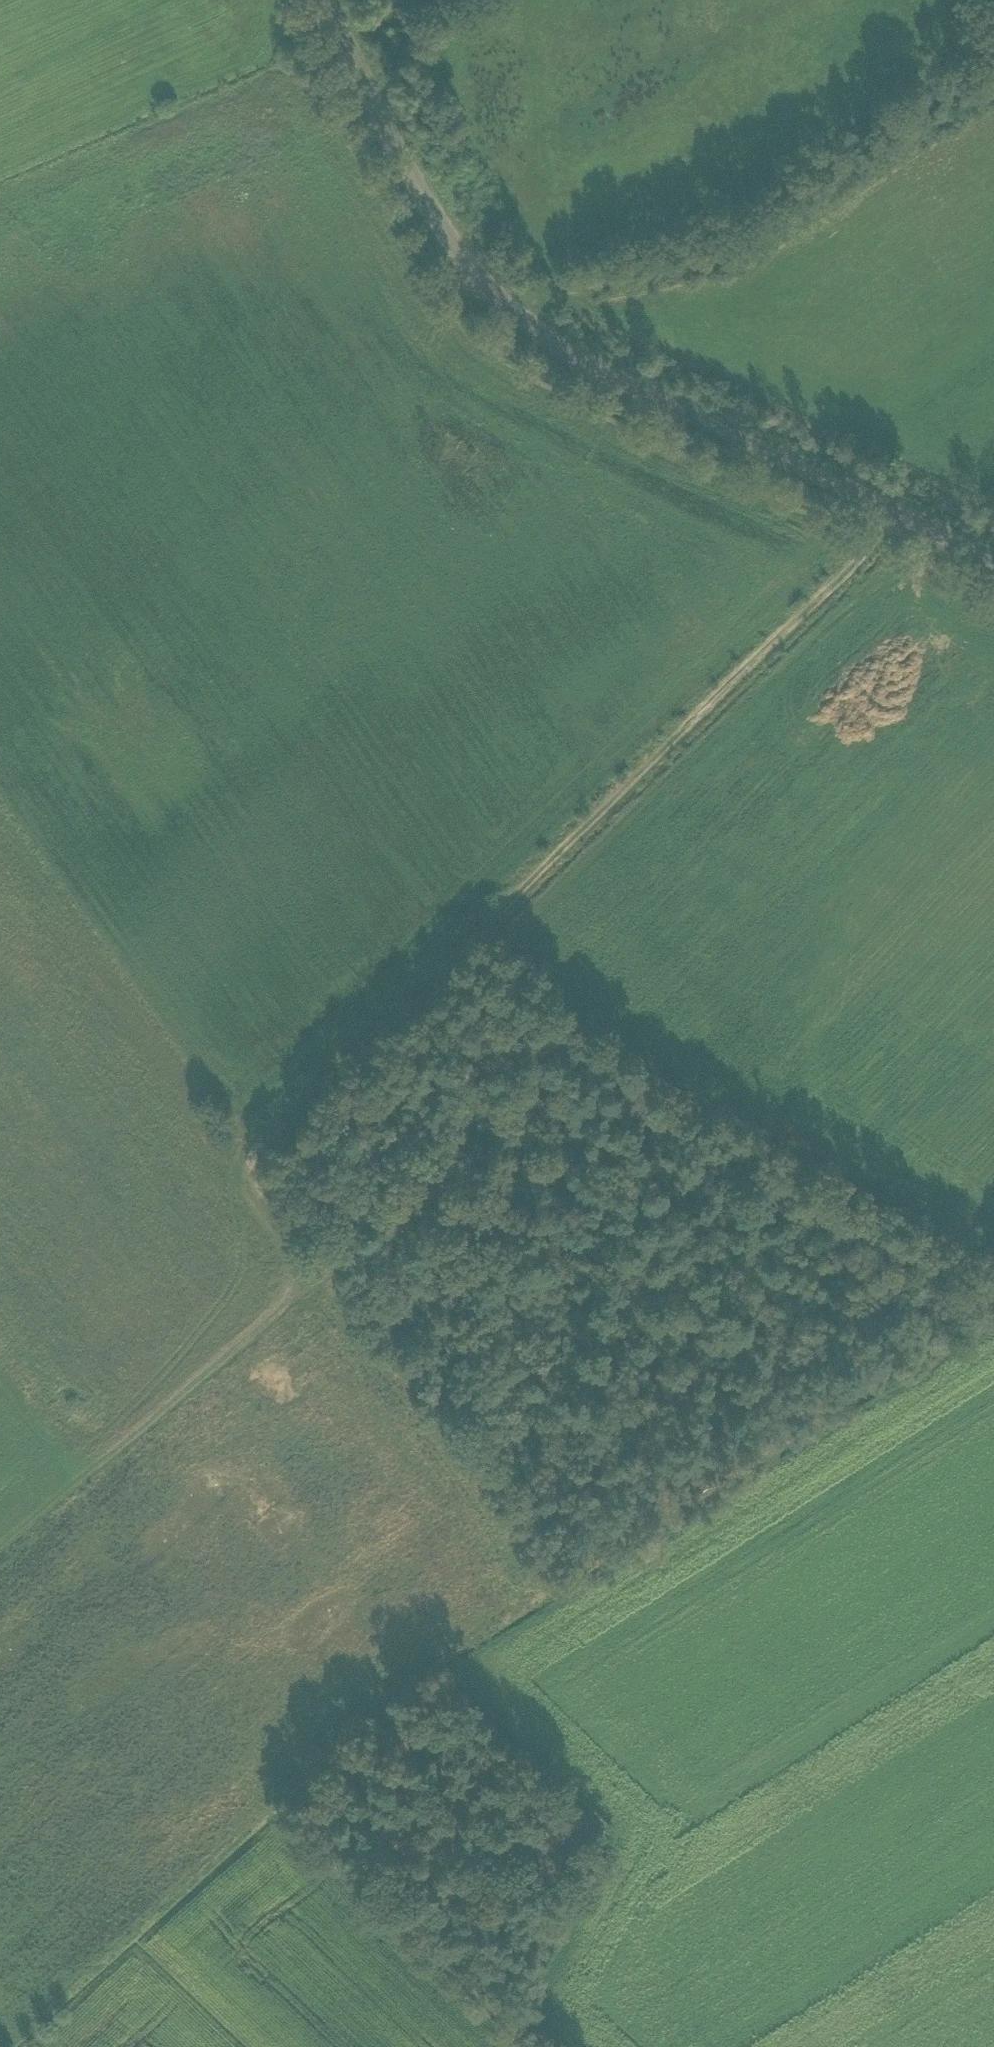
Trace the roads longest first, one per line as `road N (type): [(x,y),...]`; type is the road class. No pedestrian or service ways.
road 1 (unclassified): [(993,563),(549,344),(442,235),(320,0)]

